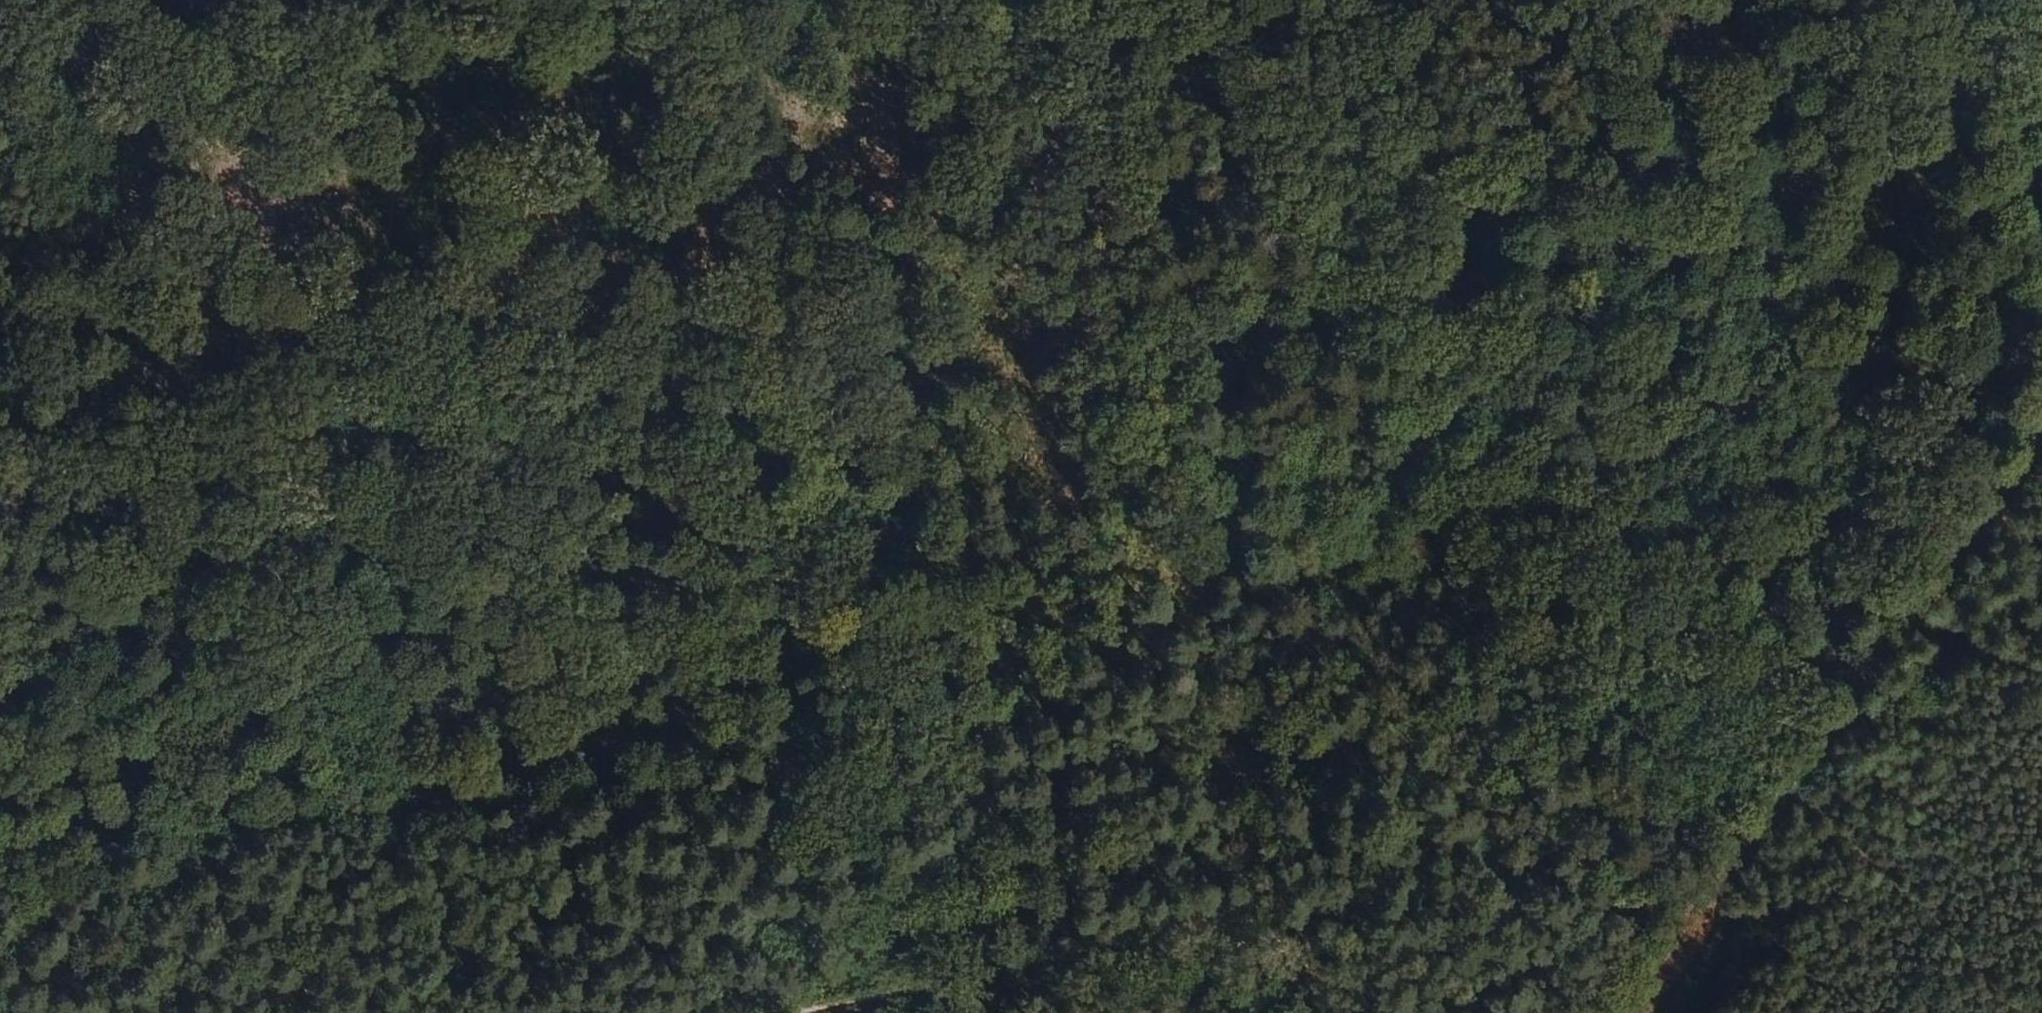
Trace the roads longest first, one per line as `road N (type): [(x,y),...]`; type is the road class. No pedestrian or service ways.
road 1 (track): [(1255,1012),(1232,914),(1067,961),(750,1012)]

